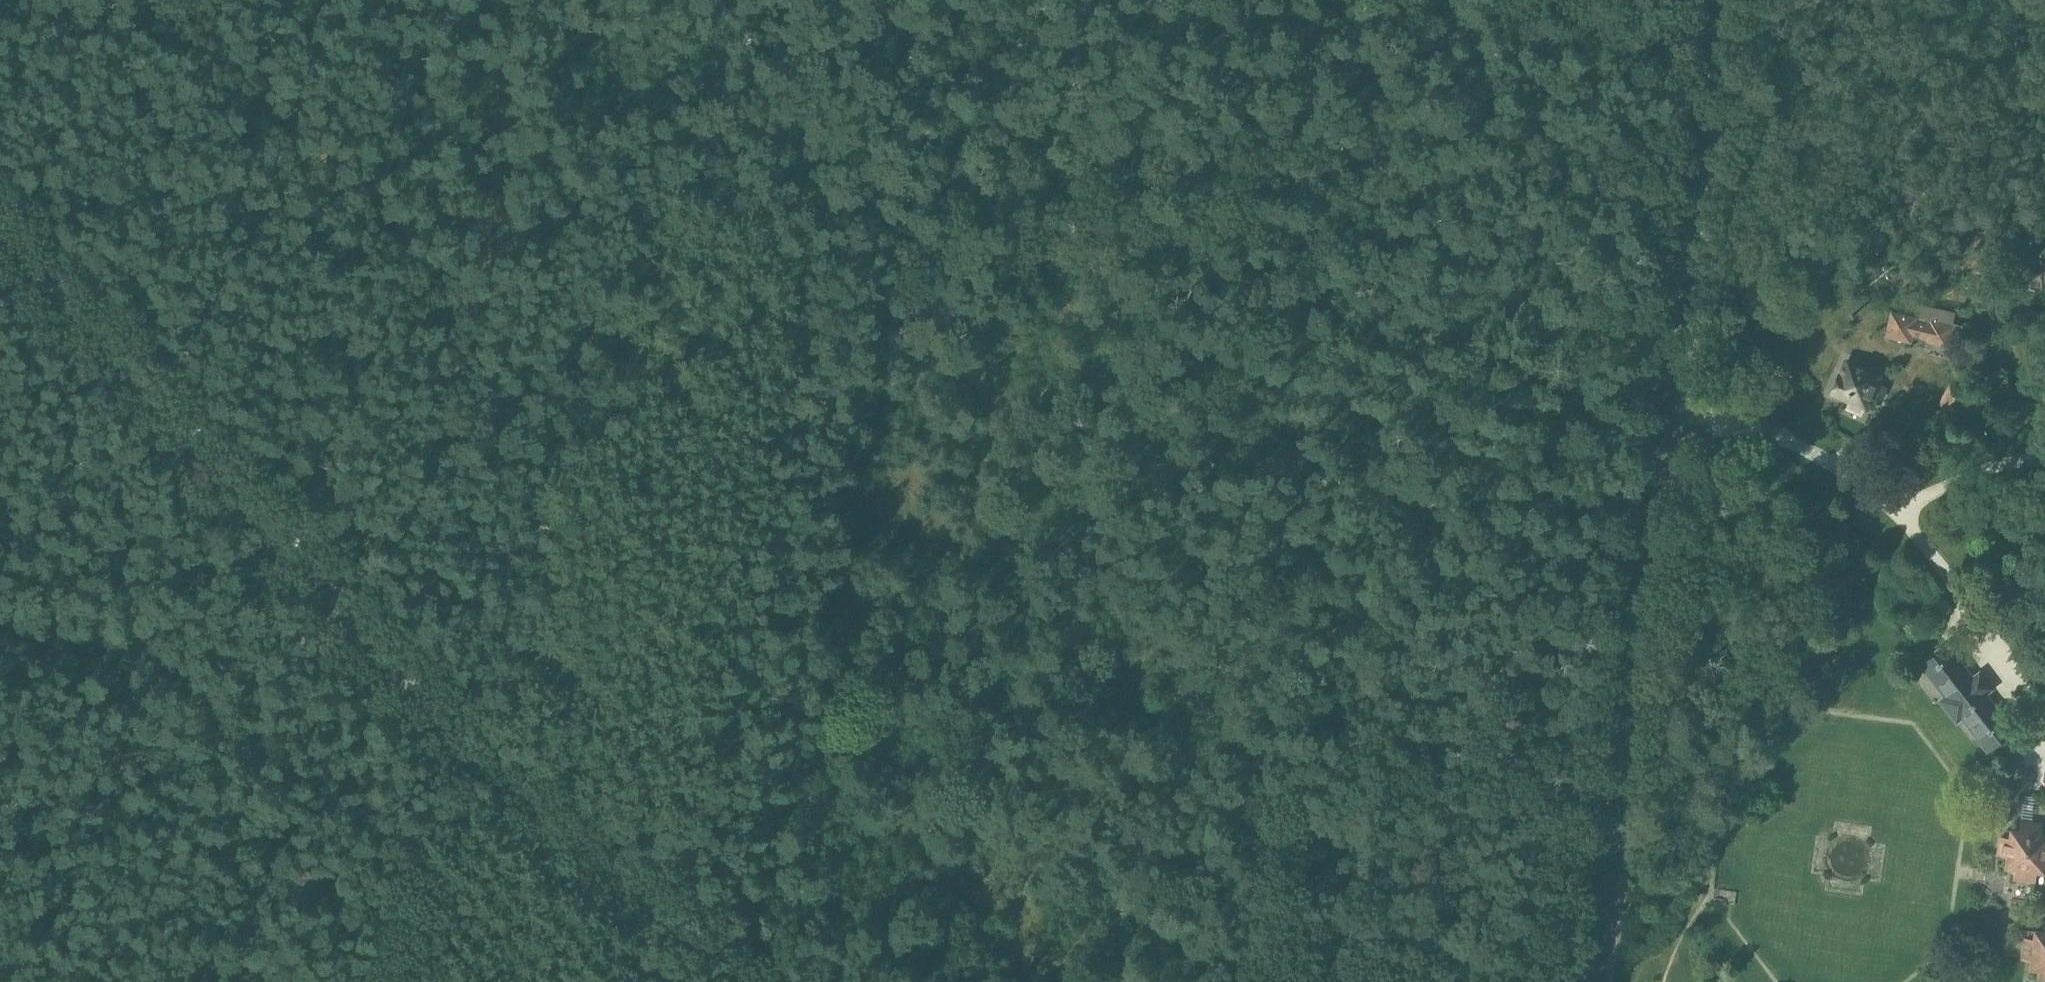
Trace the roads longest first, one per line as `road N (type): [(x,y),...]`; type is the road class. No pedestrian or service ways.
road 1 (secondary): [(1589,981),(1722,0)]
road 2 (track): [(349,601),(232,709),(117,780),(0,823)]
road 3 (track): [(364,981),(428,797)]

